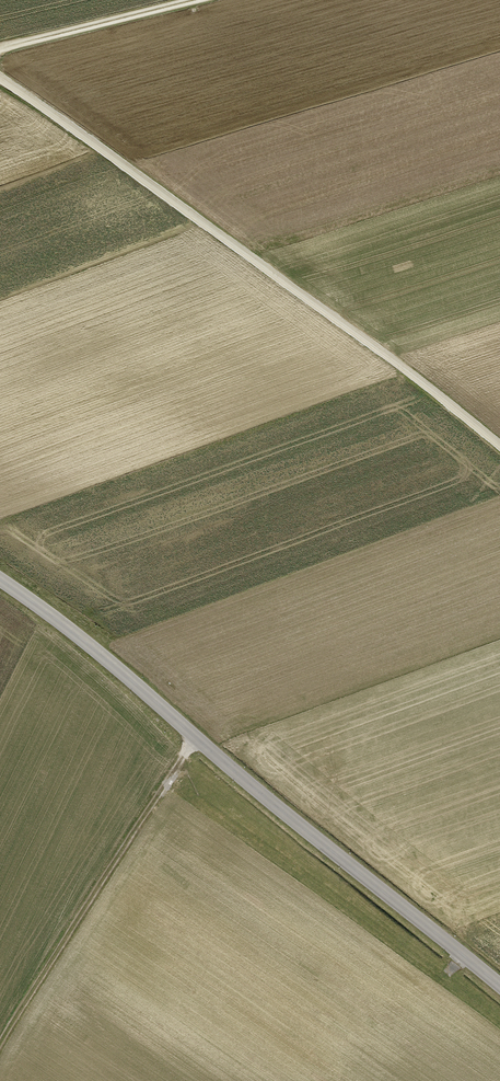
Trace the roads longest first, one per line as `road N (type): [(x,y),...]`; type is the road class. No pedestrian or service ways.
road 1 (tertiary): [(0,587),(499,997)]
road 2 (track): [(0,76),(499,446)]
road 3 (track): [(194,741),(0,1046)]
road 4 (track): [(0,50),(193,0)]

